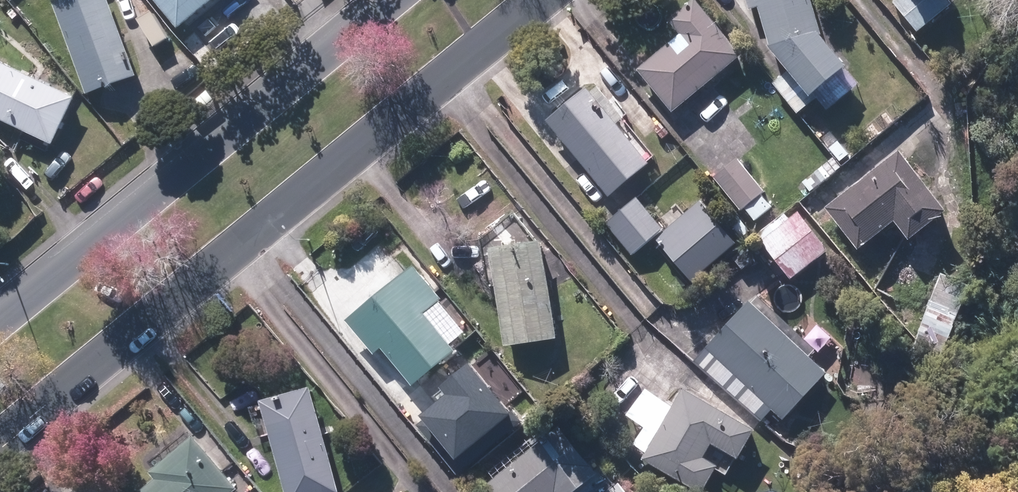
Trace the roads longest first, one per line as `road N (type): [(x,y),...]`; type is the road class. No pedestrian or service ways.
road 1 (secondary): [(532,0),(0,429)]
road 2 (secondary): [(0,318),(388,0)]

